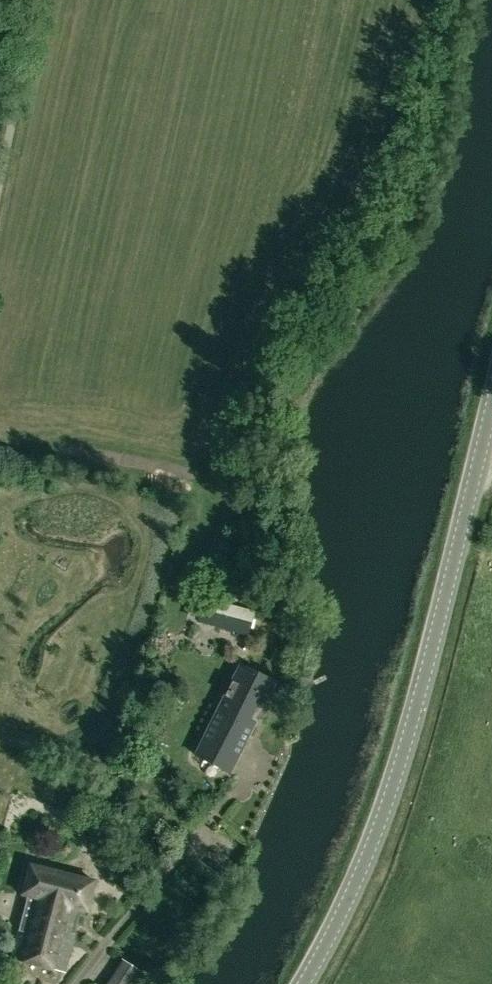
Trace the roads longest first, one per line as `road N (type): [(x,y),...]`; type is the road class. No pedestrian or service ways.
road 1 (tertiary): [(303,983),(354,886),(396,775),(491,399)]

